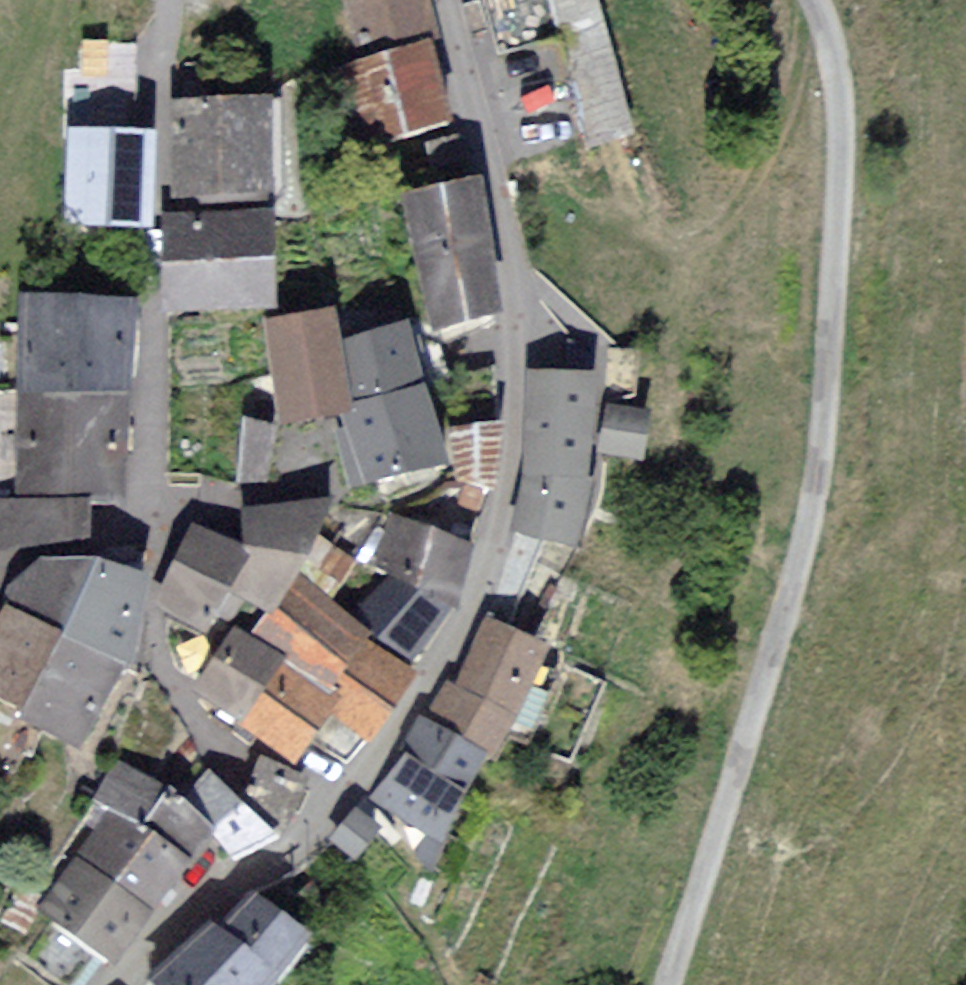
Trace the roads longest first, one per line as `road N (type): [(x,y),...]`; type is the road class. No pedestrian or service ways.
road 1 (unclassified): [(671,984),(791,595),(817,480),(841,154),(833,56),(814,0)]
road 2 (tertiary): [(338,801),(460,620),(489,560),(516,433),(509,255),(440,0)]
road 3 (track): [(172,0),(145,485),(133,534),(0,557)]
road 4 (residential): [(133,534),(157,569),(154,621),(187,708),(338,801)]
road 5 (tertiary): [(121,984),(210,898),(338,801)]

